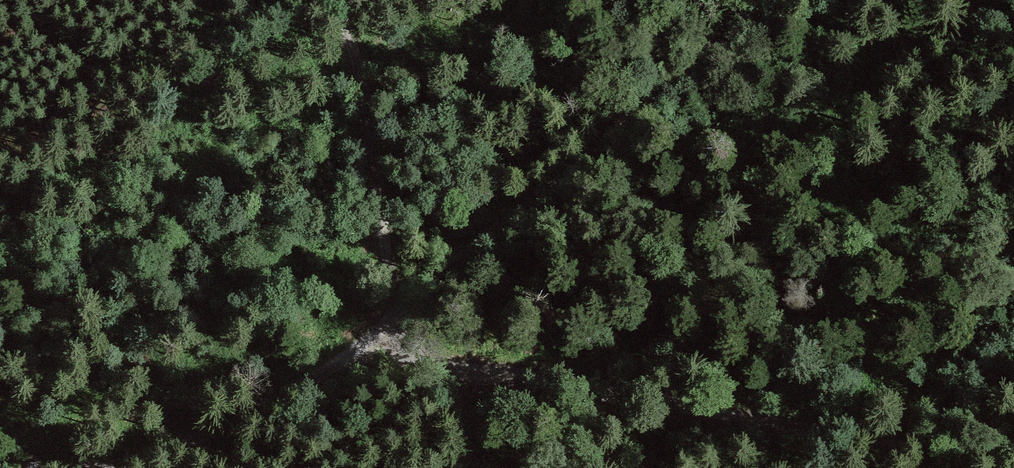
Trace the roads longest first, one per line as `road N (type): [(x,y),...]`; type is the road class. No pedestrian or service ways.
road 1 (track): [(1011,467),(454,368)]
road 2 (track): [(743,0),(734,28),(598,152),(394,310),(373,351)]
road 3 (track): [(394,310),(363,87),(335,0)]
road 4 (track): [(373,351),(191,445),(112,467)]
road 5 (track): [(887,0),(964,10),(1013,27)]
road 6 (track): [(734,28),(860,0)]

